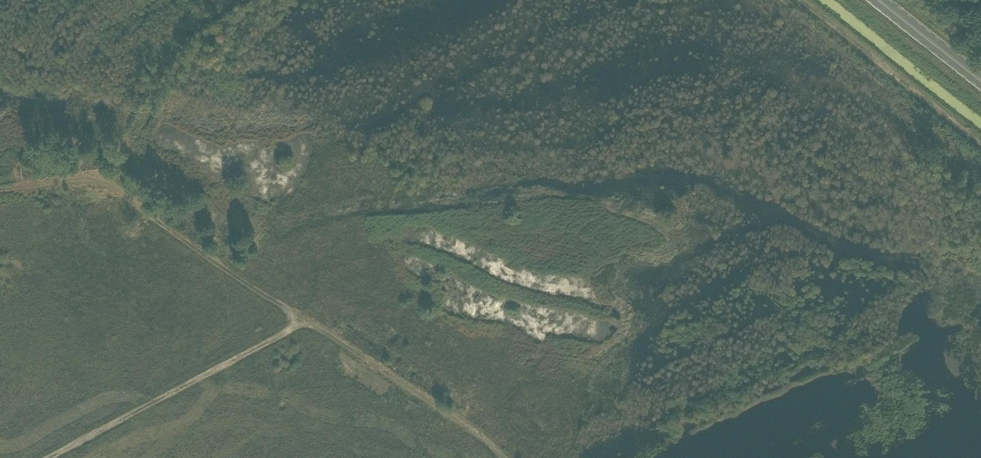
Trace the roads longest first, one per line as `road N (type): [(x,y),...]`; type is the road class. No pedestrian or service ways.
road 1 (track): [(43,457),(307,320),(476,427),(506,457)]
road 2 (track): [(0,190),(102,181),(307,320)]
road 3 (track): [(980,143),(801,0)]
road 4 (primary): [(980,80),(880,0)]

